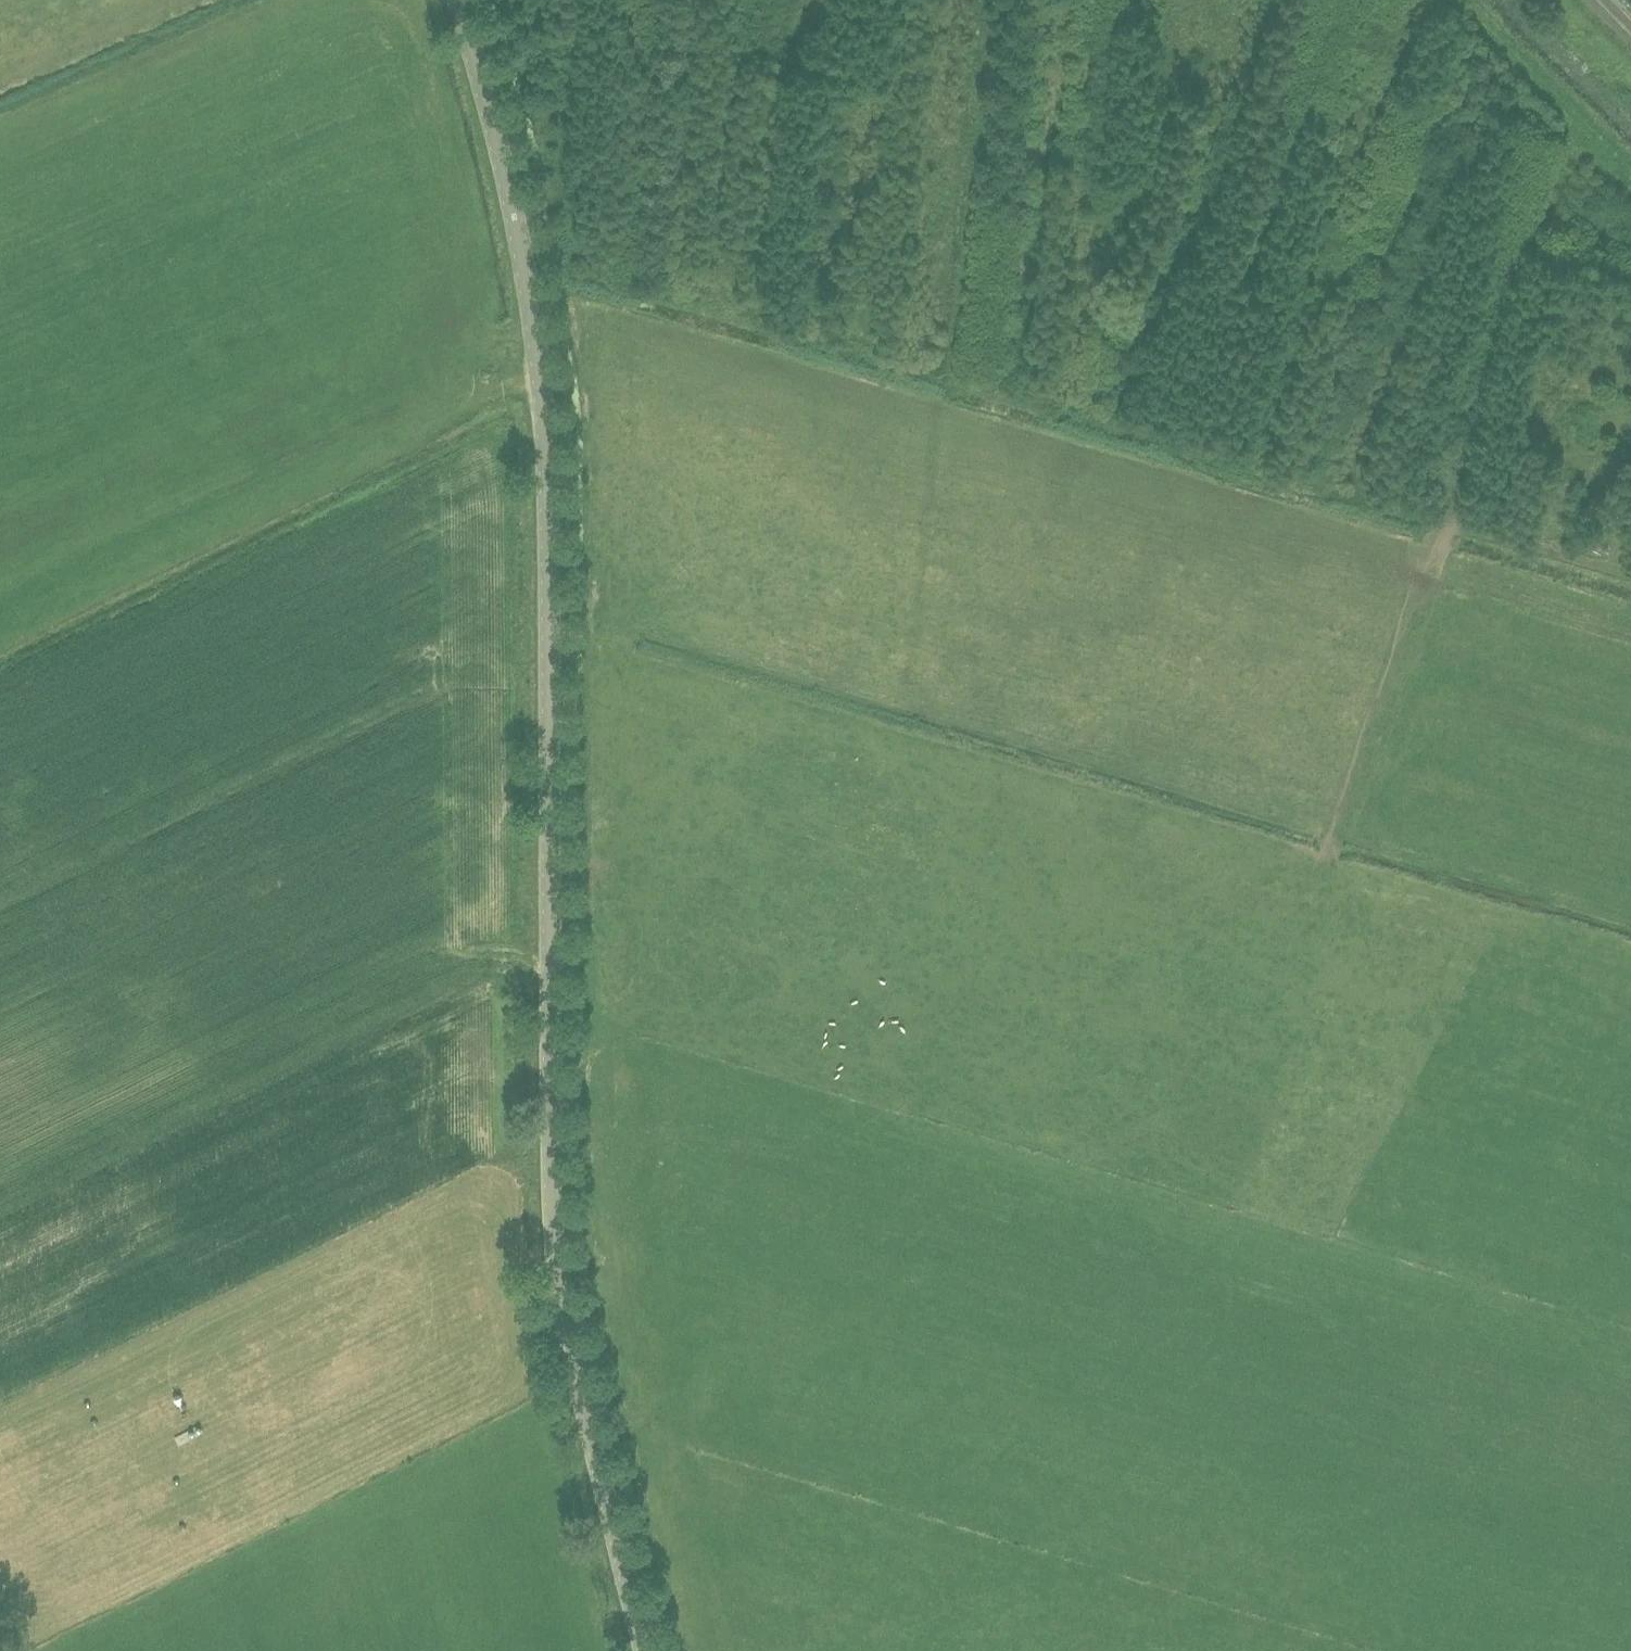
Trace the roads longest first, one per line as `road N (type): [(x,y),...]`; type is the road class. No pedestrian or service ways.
road 1 (tertiary): [(646,1650),(562,1296),(540,368),(512,203),(457,0)]

